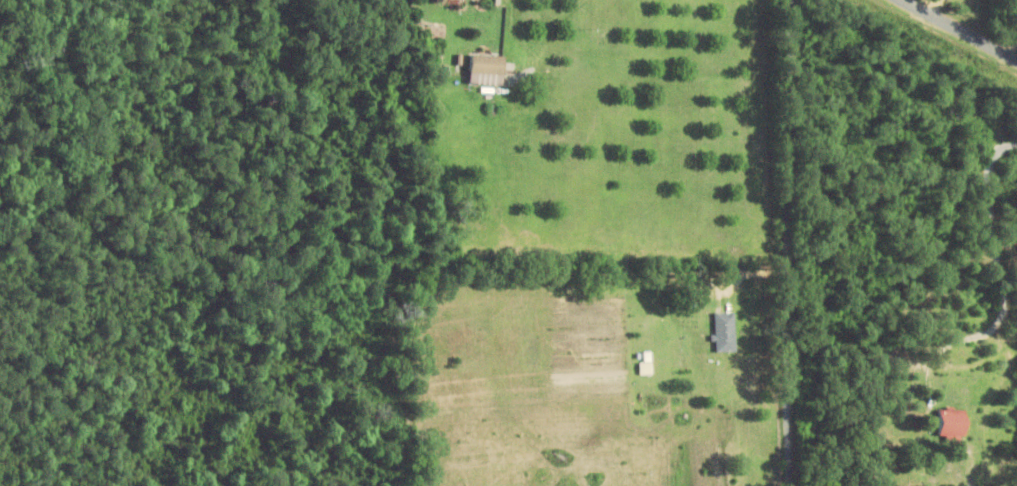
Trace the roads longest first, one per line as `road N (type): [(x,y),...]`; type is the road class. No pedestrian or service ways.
road 1 (residential): [(801,485),(809,0)]

